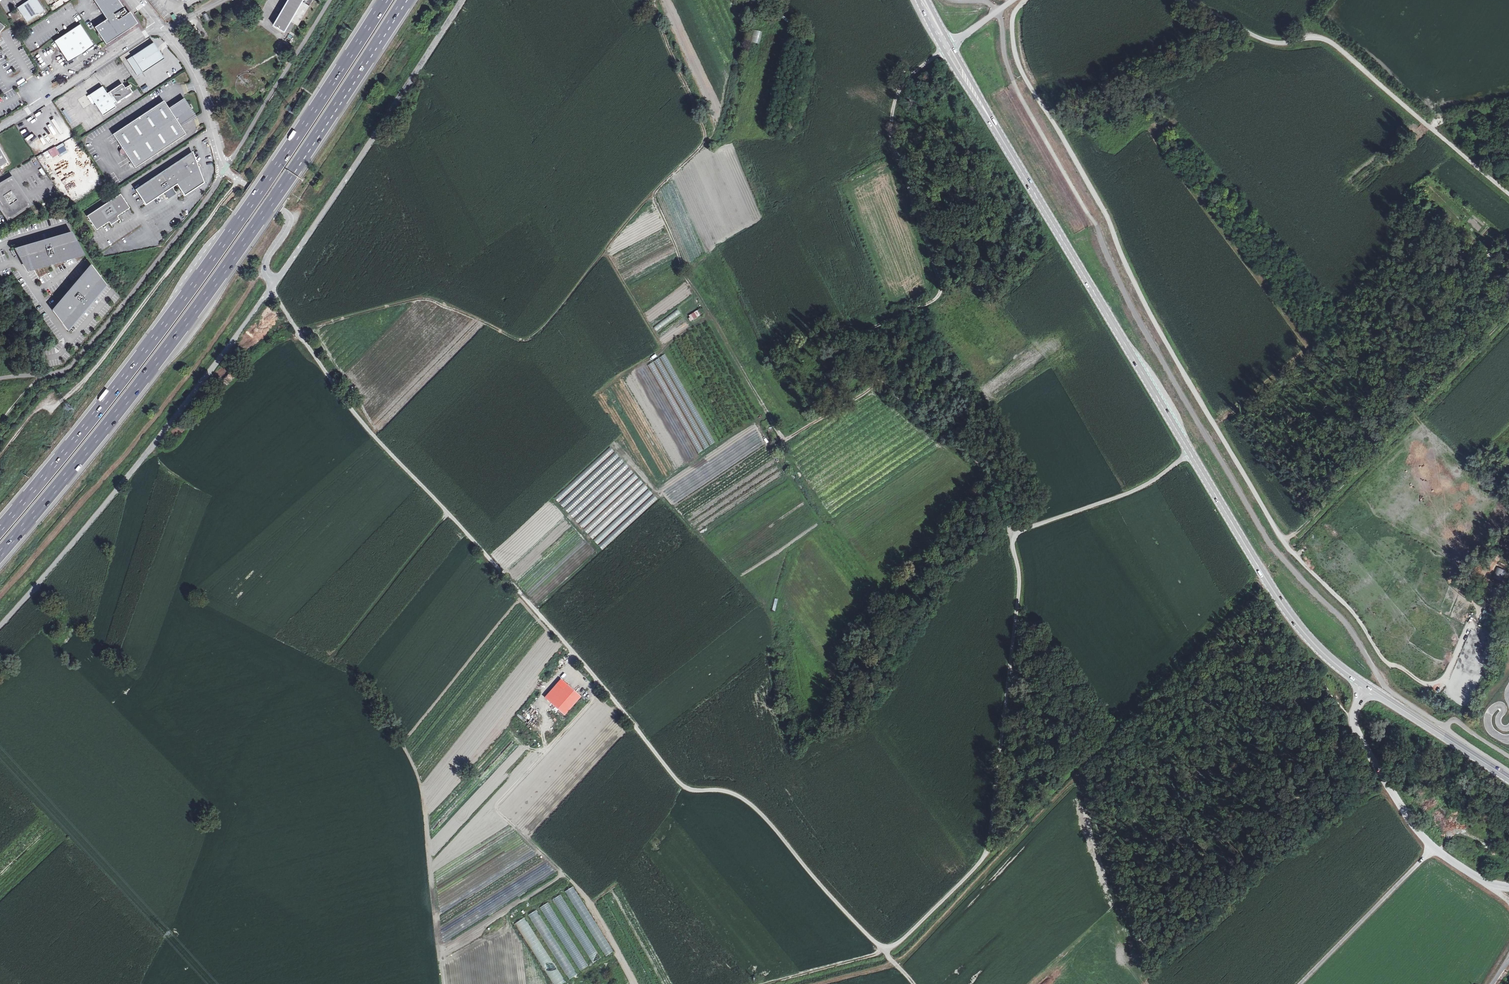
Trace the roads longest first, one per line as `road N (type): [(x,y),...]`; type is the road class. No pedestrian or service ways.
road 1 (unclassified): [(272,284),(345,401),(589,668),(680,784),(745,800),(886,950)]
road 2 (track): [(1388,665),(1347,605),(1284,547),(1165,338),(1103,210),(1023,77),(1012,14),(1023,0)]
road 3 (secondary): [(945,45),(1265,580),(1320,651),(1365,685)]
road 4 (motorway): [(0,554),(224,271),(404,0)]
road 5 (track): [(653,0),(703,138),(551,320),(518,341),(420,294),(294,325)]
road 6 (motorway): [(385,0),(188,292),(0,529)]
road 7 (track): [(886,950),(972,871),(993,829),(1022,596),(1012,540),(1136,490),(1188,452)]
road 8 (track): [(0,455),(36,409),(57,404),(101,361),(276,129),(355,0)]
road 9 (track): [(1015,536),(995,479),(900,403),(862,344),(942,290),(887,145)]
road 10 (track): [(199,860),(255,721),(273,698),(328,662),(447,512)]
road 11 (unclassified): [(272,284),(145,456),(0,624)]
road 12 (track): [(439,956),(494,930),(565,876),(497,804),(587,702),(592,692),(568,668)]
road 13 (unclassified): [(461,0),(272,284)]
road 14 (track): [(896,964),(1121,733)]
road 15 (track): [(1284,547),(1508,322)]
road 16 (residential): [(156,25),(193,73),(226,170),(289,218),(266,260),(272,284)]
road 17 (track): [(781,441),(682,273),(651,194)]
road 18 (unclassified): [(1191,0),(1269,42),(1320,39),(1425,121)]
road 19 (track): [(442,983),(424,789),(405,750)]
road 20 (track): [(798,202),(884,149),(891,97),(905,76),(947,48)]
road 21 (track): [(881,381),(781,441),(827,522)]
road 22 (track): [(1268,584),(1121,733)]
road 23 (unclassified): [(1432,848),(1300,983)]
road 24 (unclassified): [(1365,685),(1353,718),(1358,736),(1432,848)]
road 25 (residential): [(156,25),(0,128)]
road 26 (secondary): [(1365,685),(1508,779)]
road 27 (track): [(565,876),(591,904),(633,983)]
road 28 (track): [(767,983),(886,950)]

